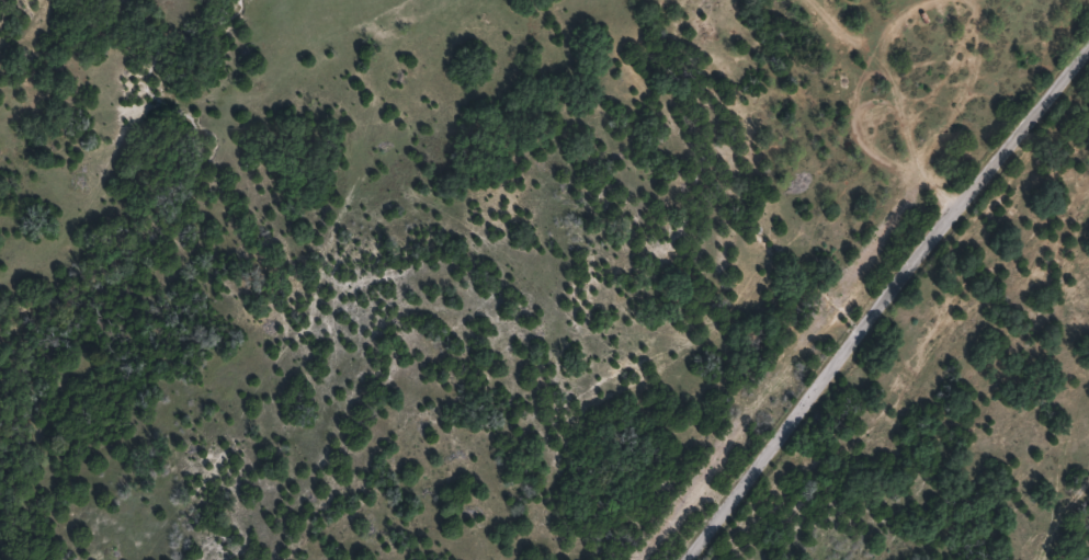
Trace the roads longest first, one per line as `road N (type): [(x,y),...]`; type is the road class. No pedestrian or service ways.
road 1 (residential): [(686,559),(1088,45)]

